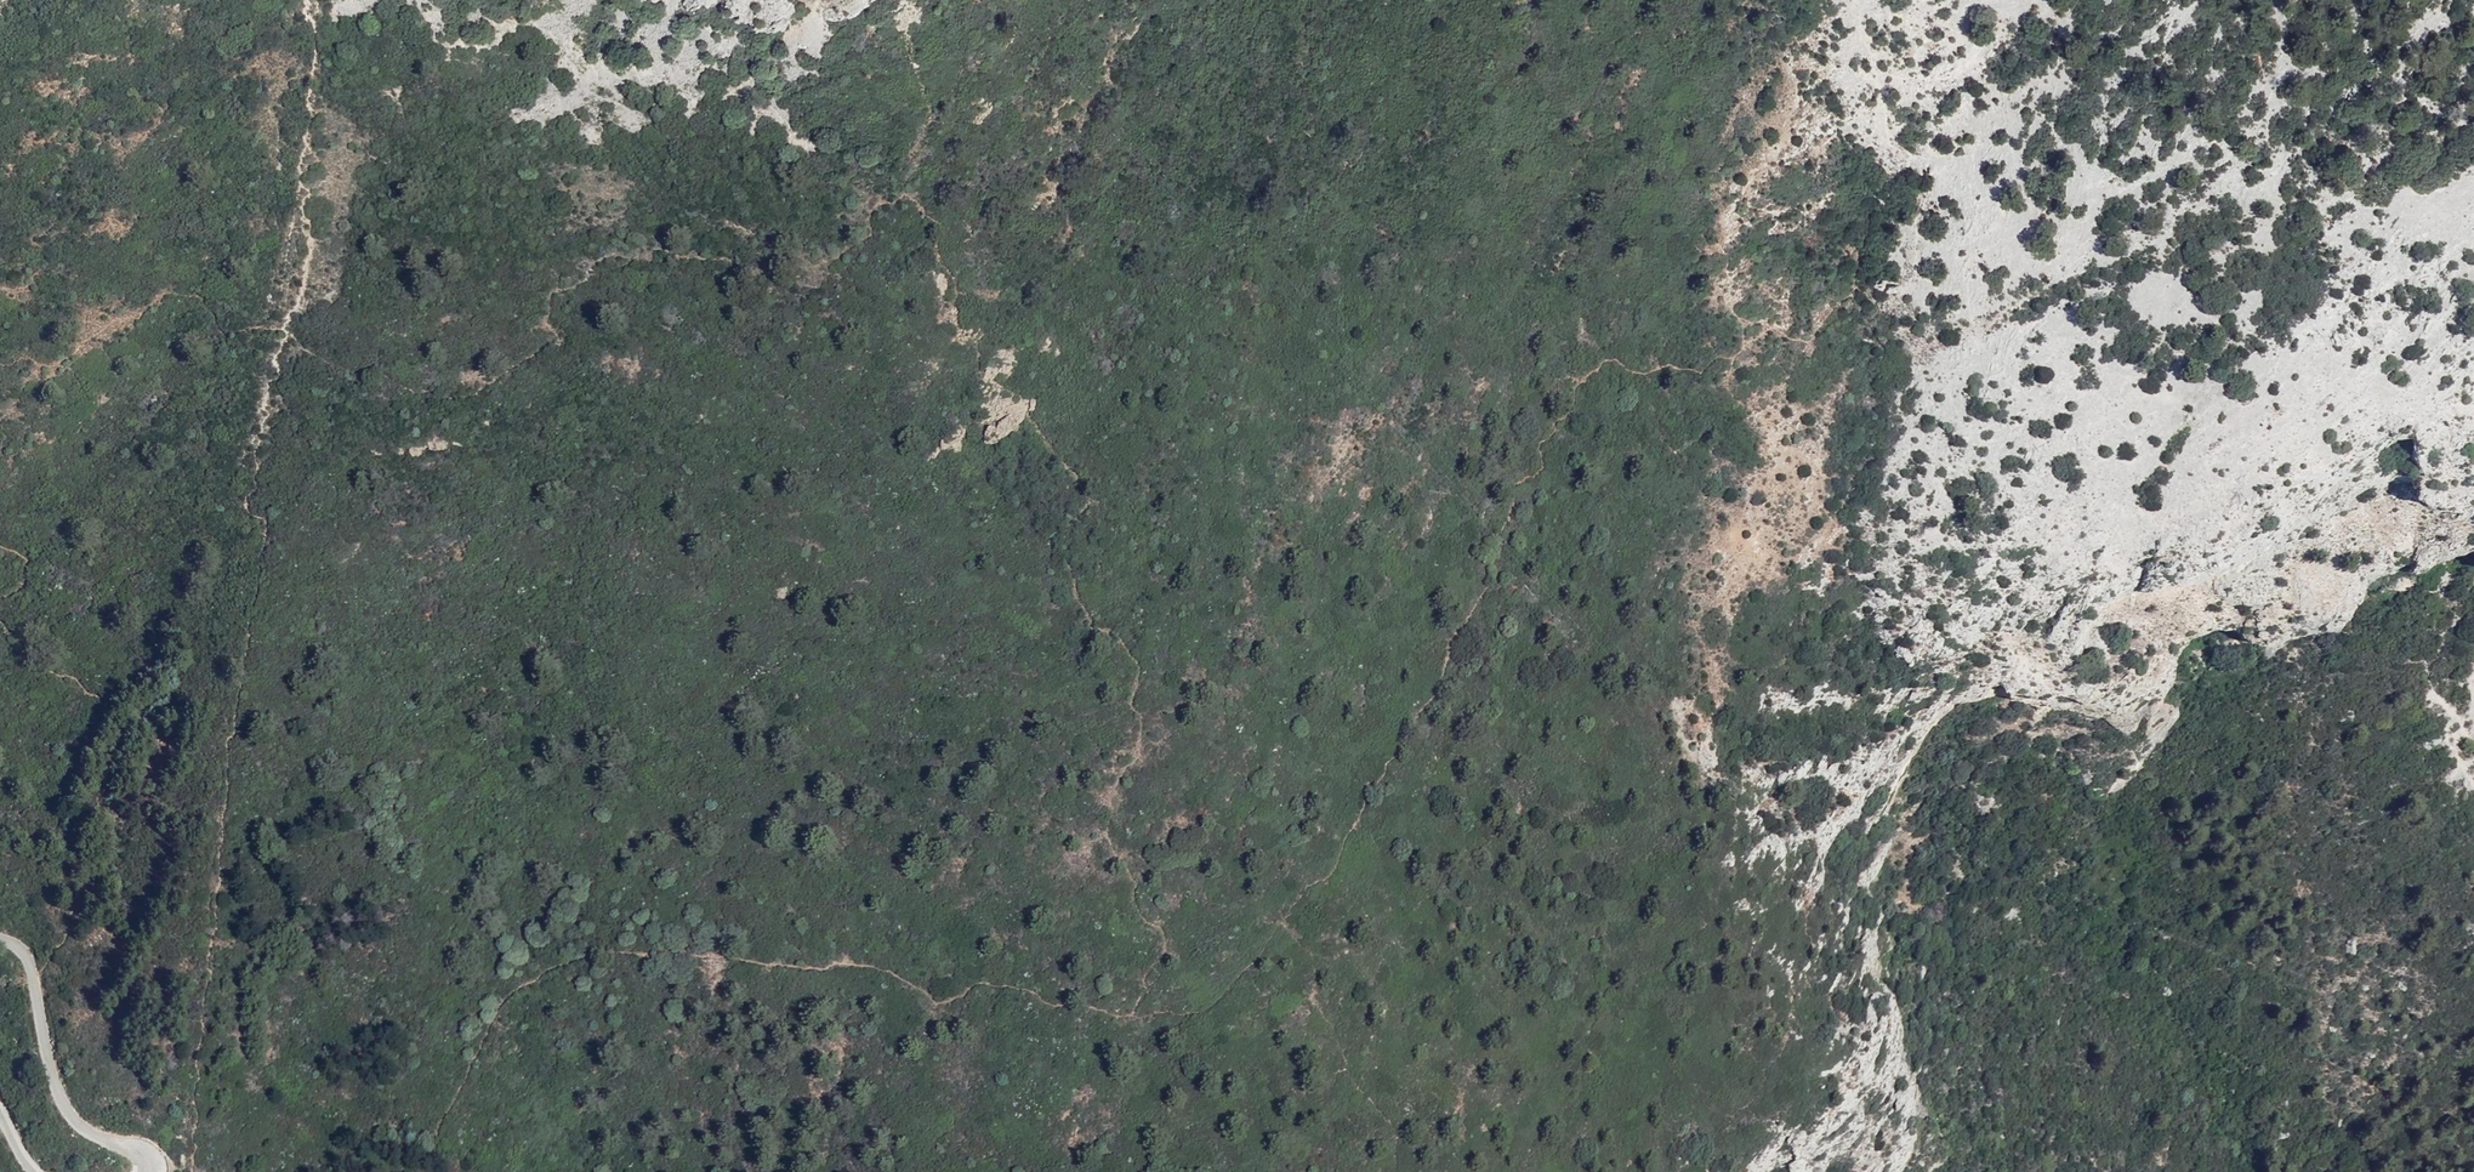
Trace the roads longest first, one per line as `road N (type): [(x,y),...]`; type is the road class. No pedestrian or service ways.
road 1 (unclassified): [(151,1171),(142,1152),(82,1127),(55,1075),(28,957),(0,933)]

